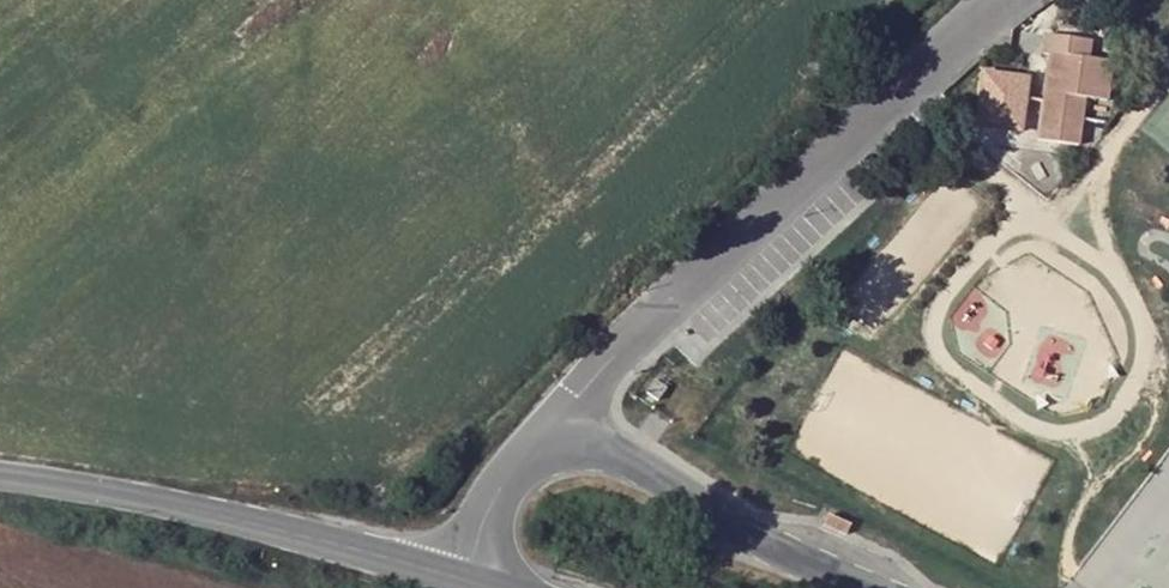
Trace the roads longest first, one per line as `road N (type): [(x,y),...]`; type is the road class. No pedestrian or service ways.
road 1 (residential): [(562,416),(988,0)]
road 2 (tertiary): [(0,476),(219,515),(469,578)]
road 3 (unclassified): [(884,587),(758,535),(562,416)]
road 4 (residential): [(469,578),(505,481),(562,416)]

